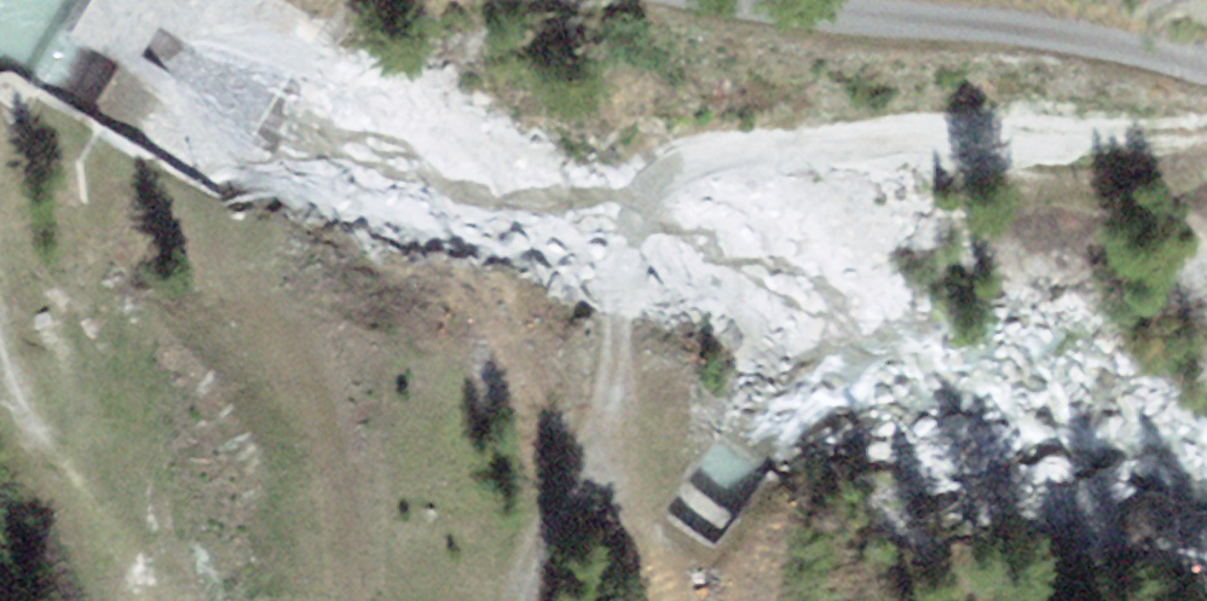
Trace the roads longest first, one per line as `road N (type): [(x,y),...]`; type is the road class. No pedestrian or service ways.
road 1 (track): [(1206,138),(1159,156),(925,145),(719,171),(624,276),(612,450)]
road 2 (track): [(1206,89),(1028,33),(686,0)]
road 3 (track): [(0,326),(18,404),(74,510),(163,600)]
road 4 (track): [(524,600),(536,554),(612,450)]

